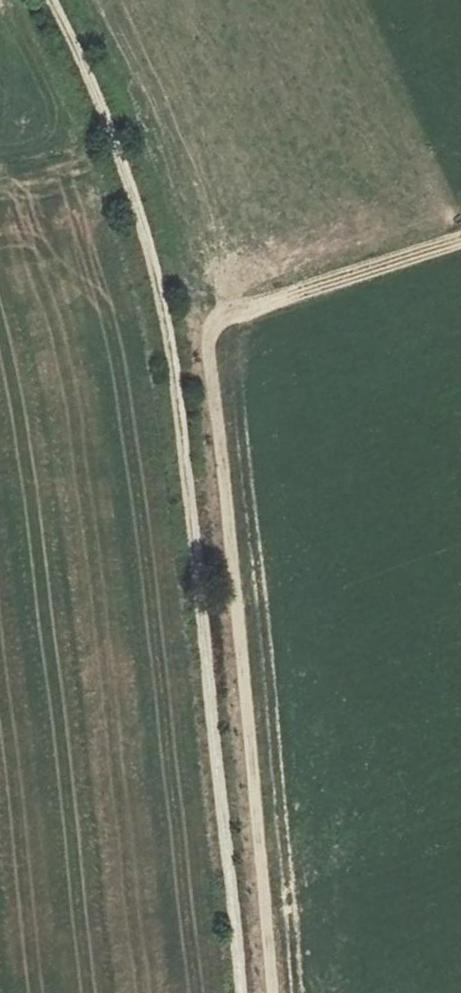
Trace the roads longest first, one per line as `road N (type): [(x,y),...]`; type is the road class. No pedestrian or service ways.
road 1 (track): [(51,0),(85,63),(160,278),(240,992)]
road 2 (track): [(460,235),(250,305),(217,322),(212,341),(278,992)]

